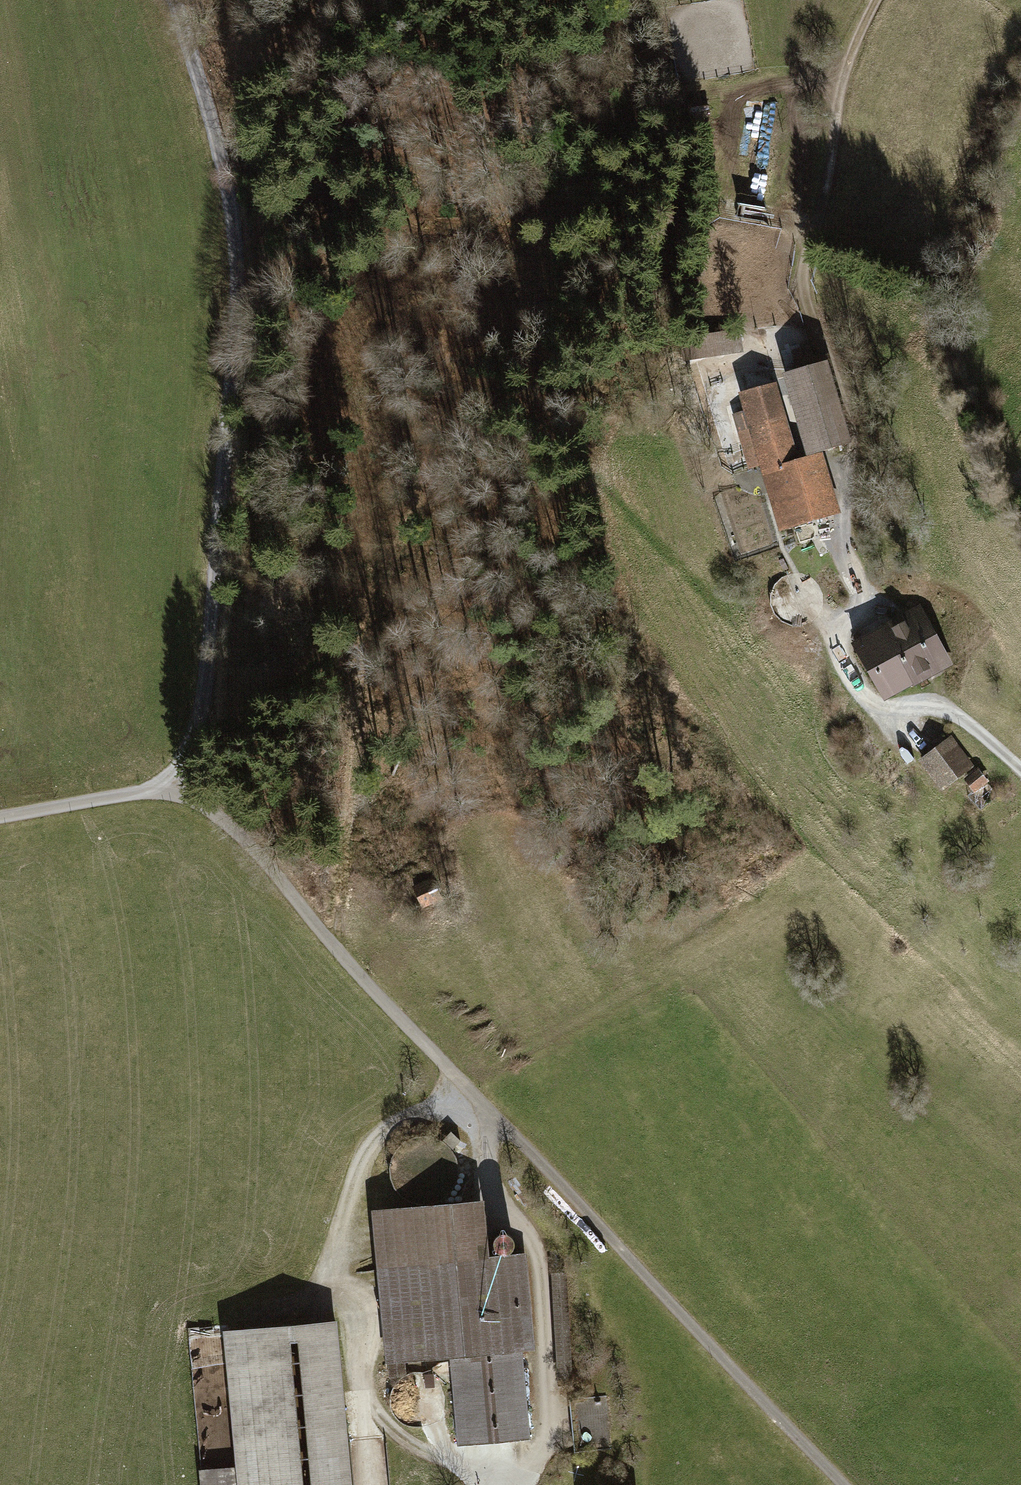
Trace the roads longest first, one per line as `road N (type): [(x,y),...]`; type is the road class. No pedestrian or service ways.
road 1 (track): [(836,1484),(363,985),(247,843),(197,799),(169,787)]
road 2 (track): [(330,945),(359,728),(358,649),(429,463),(466,271),(500,269),(513,285),(524,346),(550,407),(603,474)]
road 3 (track): [(182,0),(222,163),(235,259),(198,724),(169,787)]
road 4 (track): [(882,0),(844,77),(807,265),(852,446),(844,547),(860,597)]
road 5 (track): [(483,1465),(452,1461),(383,1421),(359,1386),(356,1300),(331,1266),(364,1158),(381,1134),(400,1118),(471,1092)]
road 6 (track): [(483,1465),(533,1461),(548,1423),(535,1249),(487,1183),(487,1110)]
road 7 (residential): [(860,597),(844,619),(834,659),(877,708),(963,719),(1020,770)]
road 8 (track): [(169,787),(0,817)]

